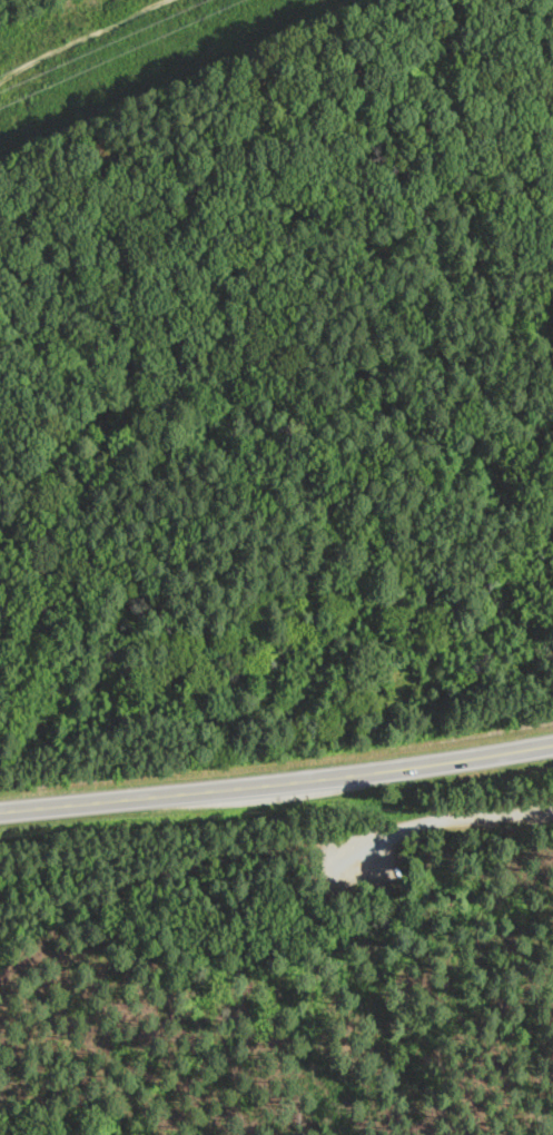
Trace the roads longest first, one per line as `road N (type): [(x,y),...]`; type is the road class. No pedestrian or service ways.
road 1 (primary): [(0,811),(405,769),(552,743)]

